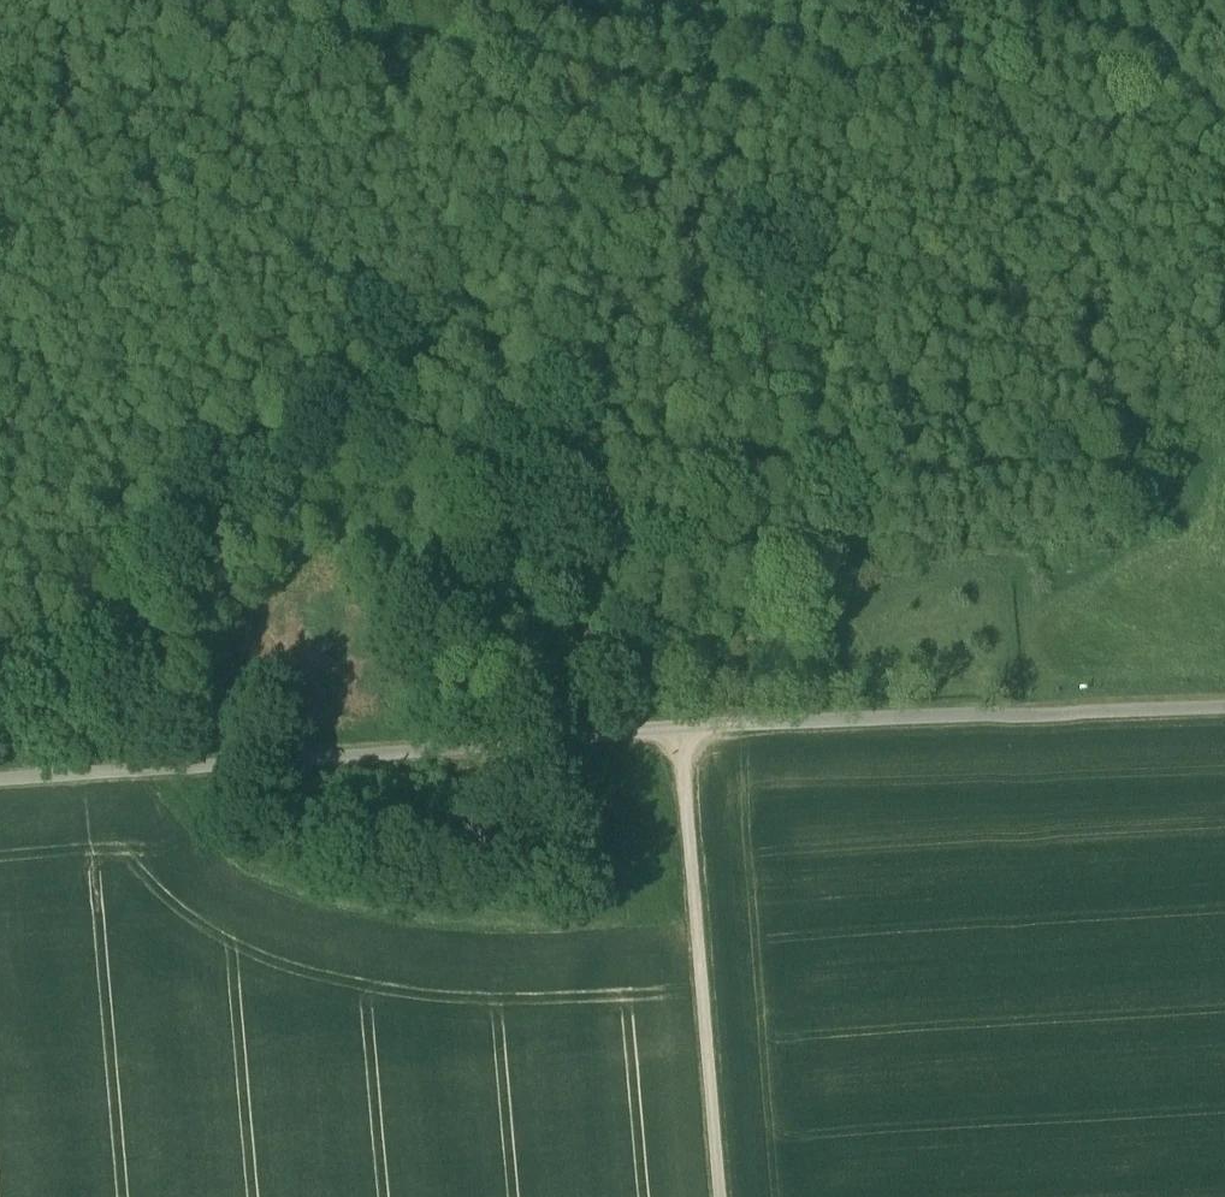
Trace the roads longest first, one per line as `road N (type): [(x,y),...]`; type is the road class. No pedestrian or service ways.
road 1 (unclassified): [(680,717),(0,766)]
road 2 (track): [(680,717),(698,816),(728,1196)]

